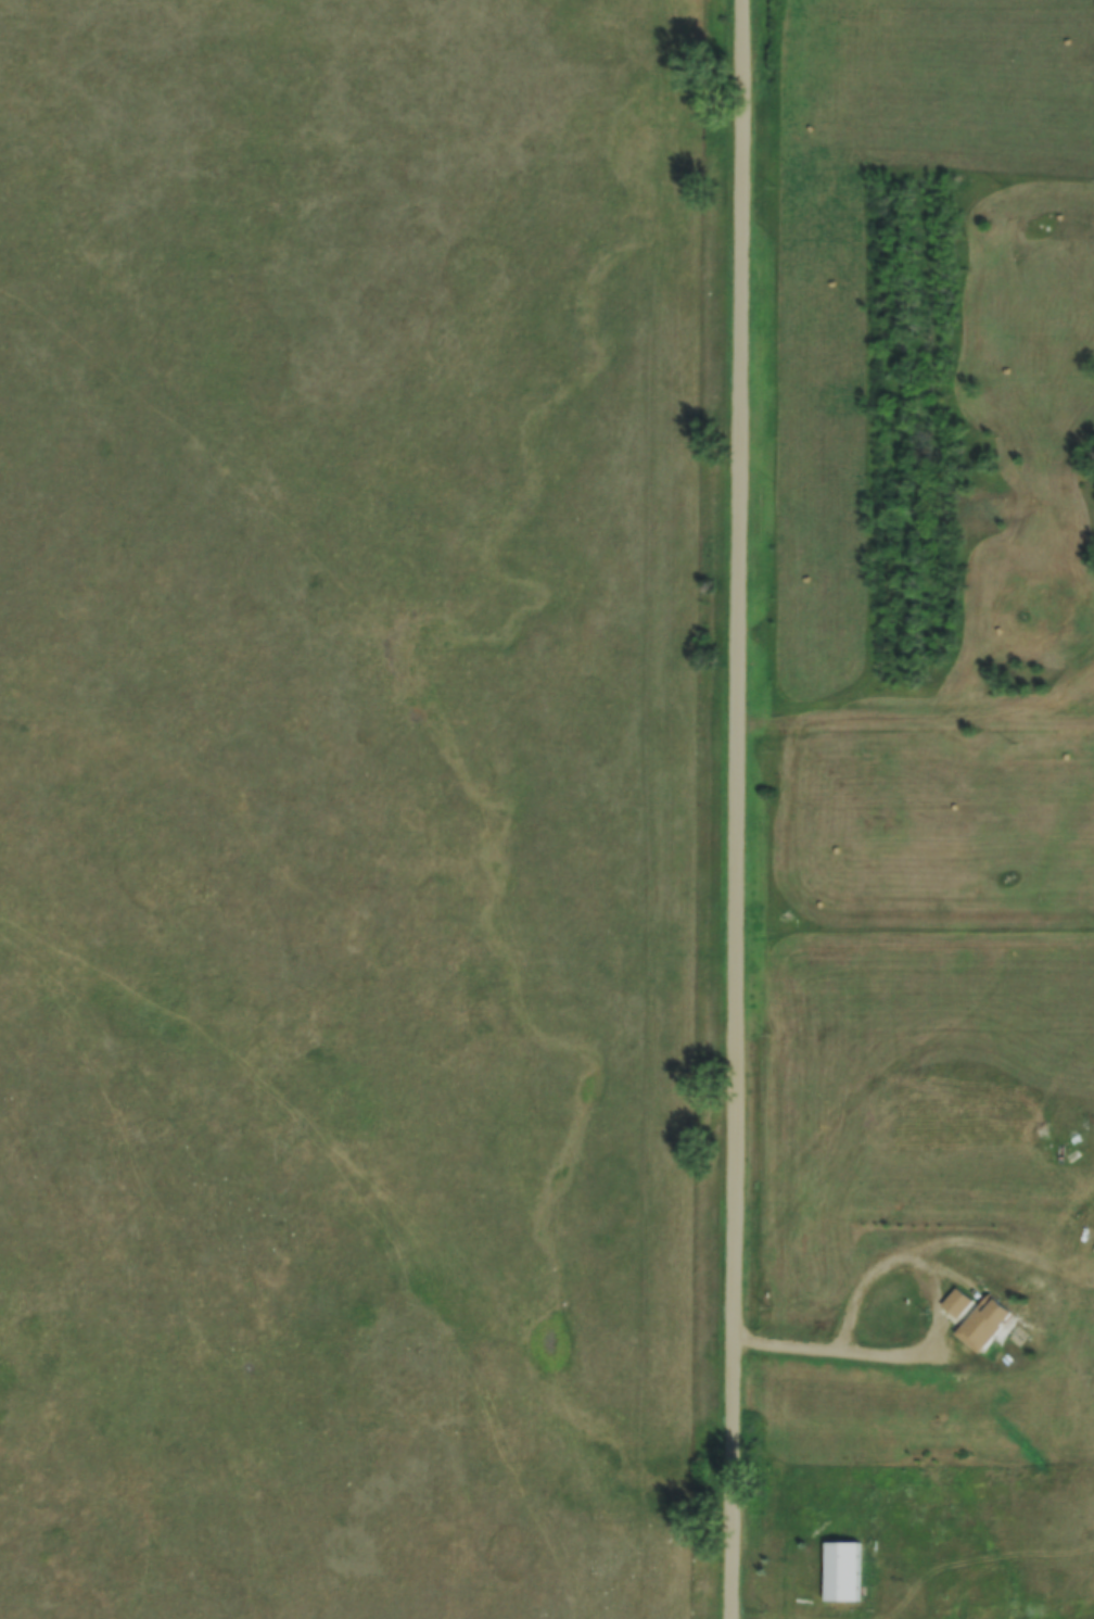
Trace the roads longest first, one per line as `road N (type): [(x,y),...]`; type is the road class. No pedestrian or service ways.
road 1 (residential): [(729,1618),(742,0)]

